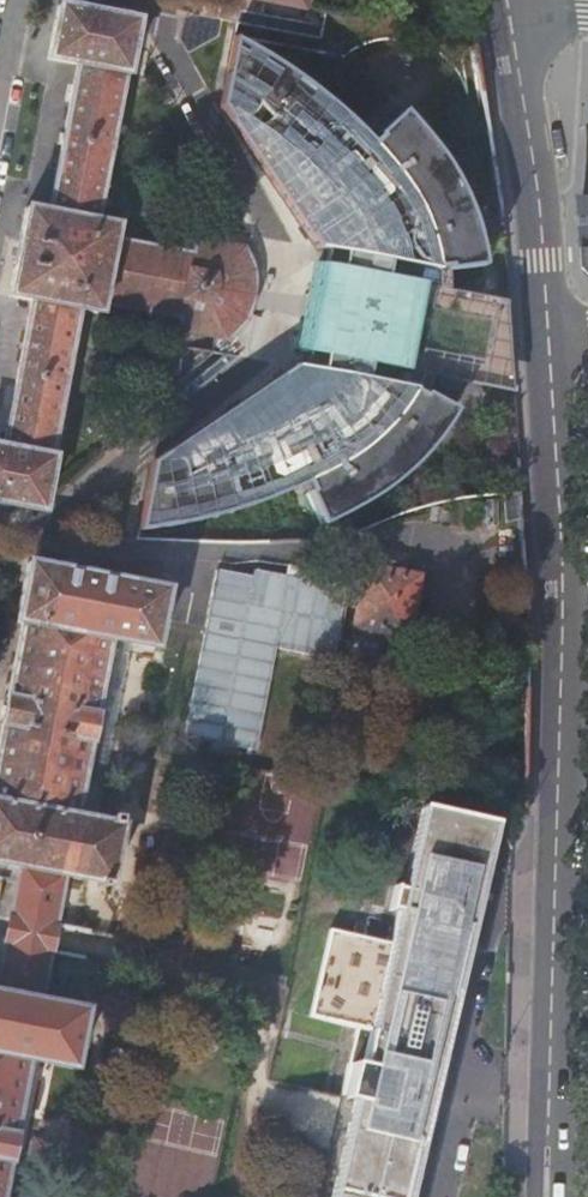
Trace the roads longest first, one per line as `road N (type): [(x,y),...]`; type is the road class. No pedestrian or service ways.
road 1 (tertiary): [(549,319),(568,648),(549,1196)]
road 2 (tertiary): [(513,9),(549,319)]

